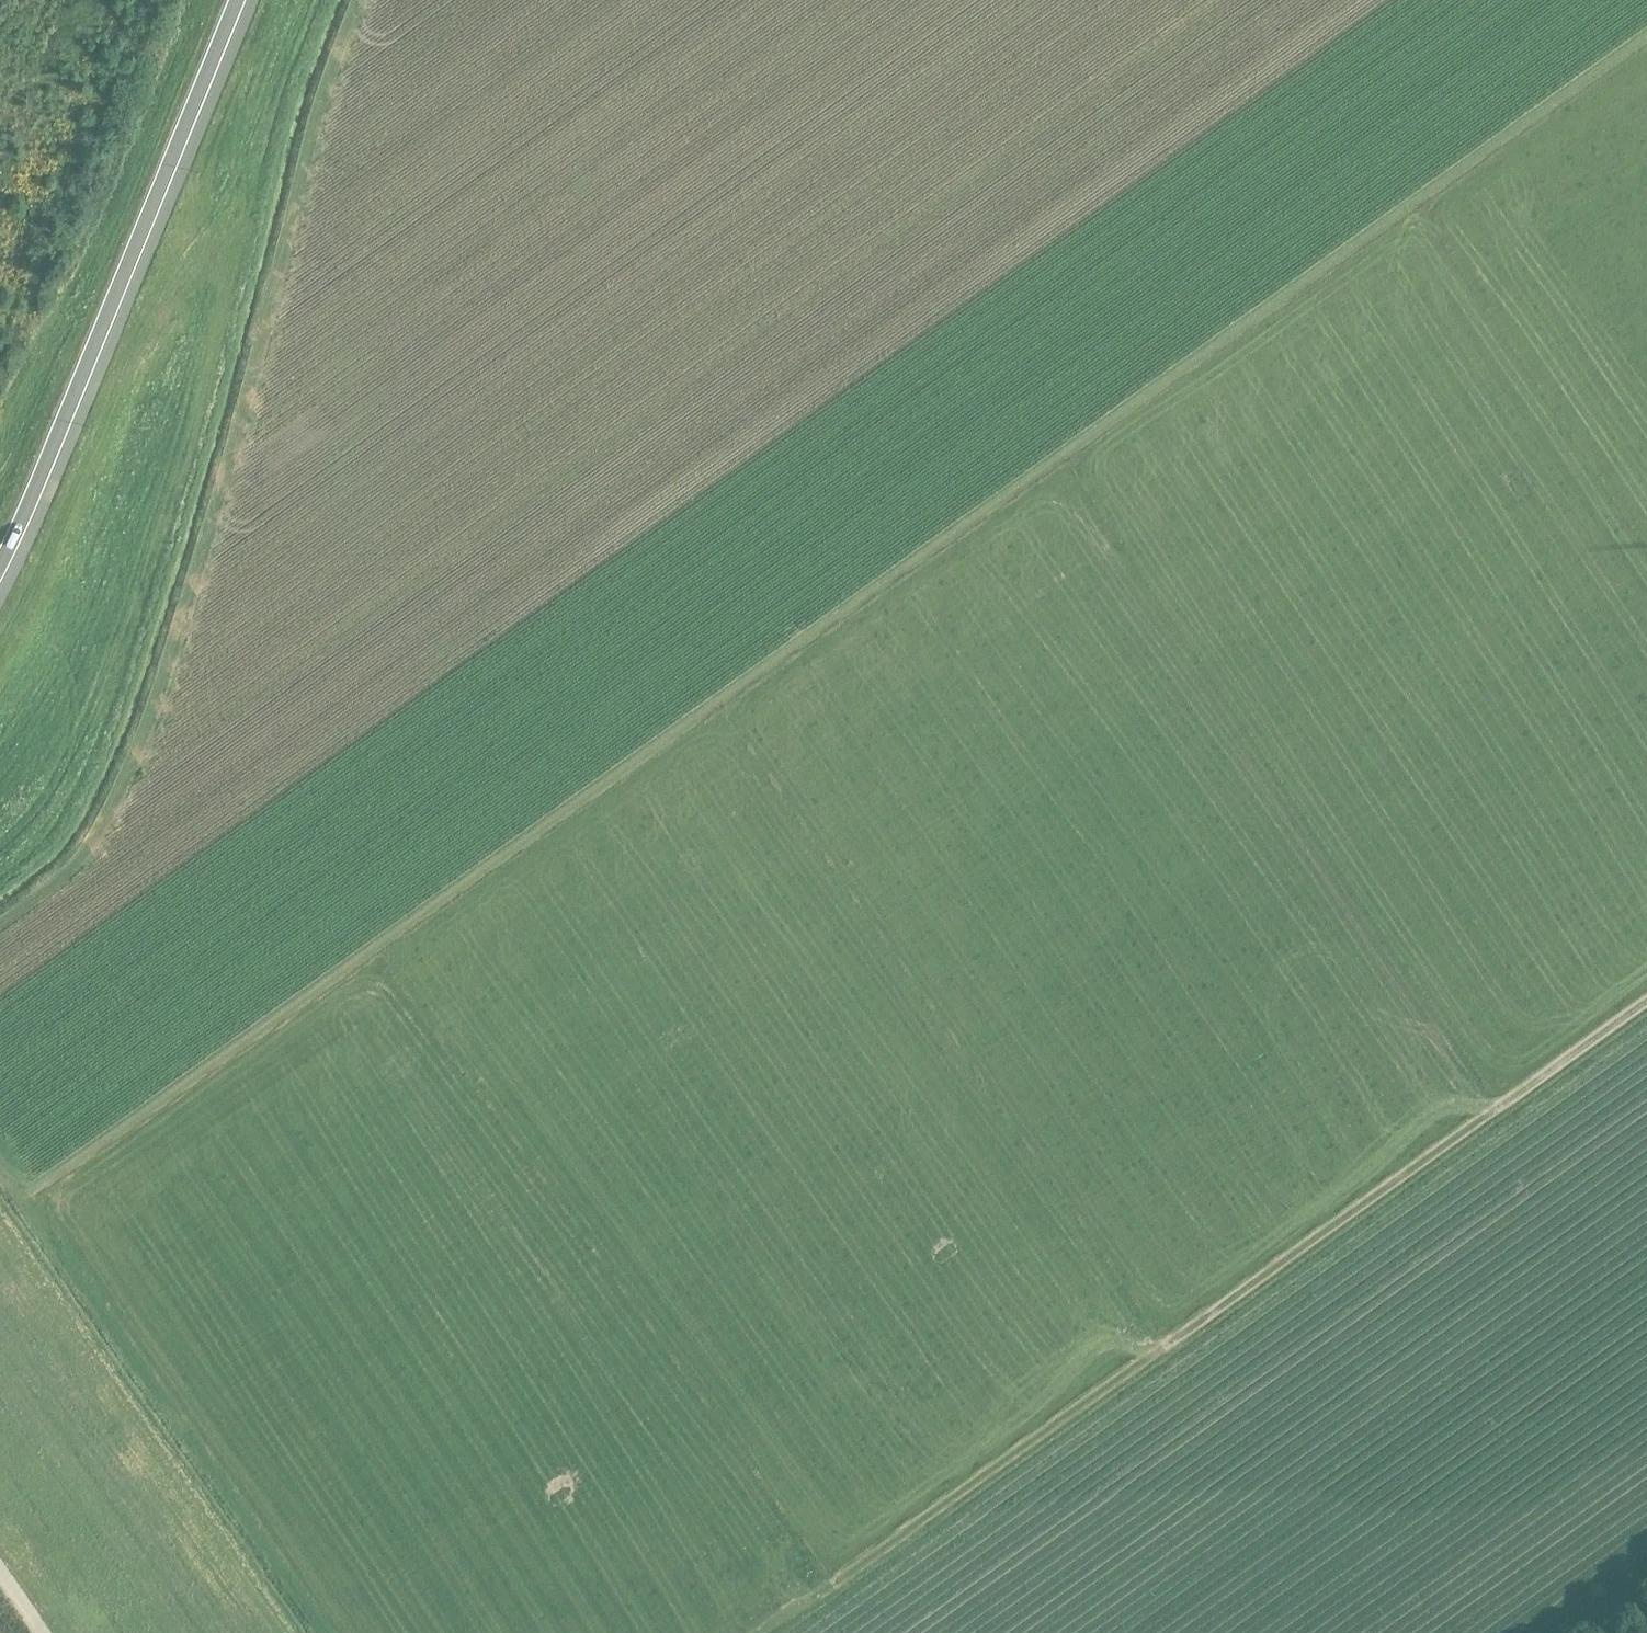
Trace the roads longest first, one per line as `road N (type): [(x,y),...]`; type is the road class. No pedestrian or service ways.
road 1 (motorway): [(0,575),(244,0)]

